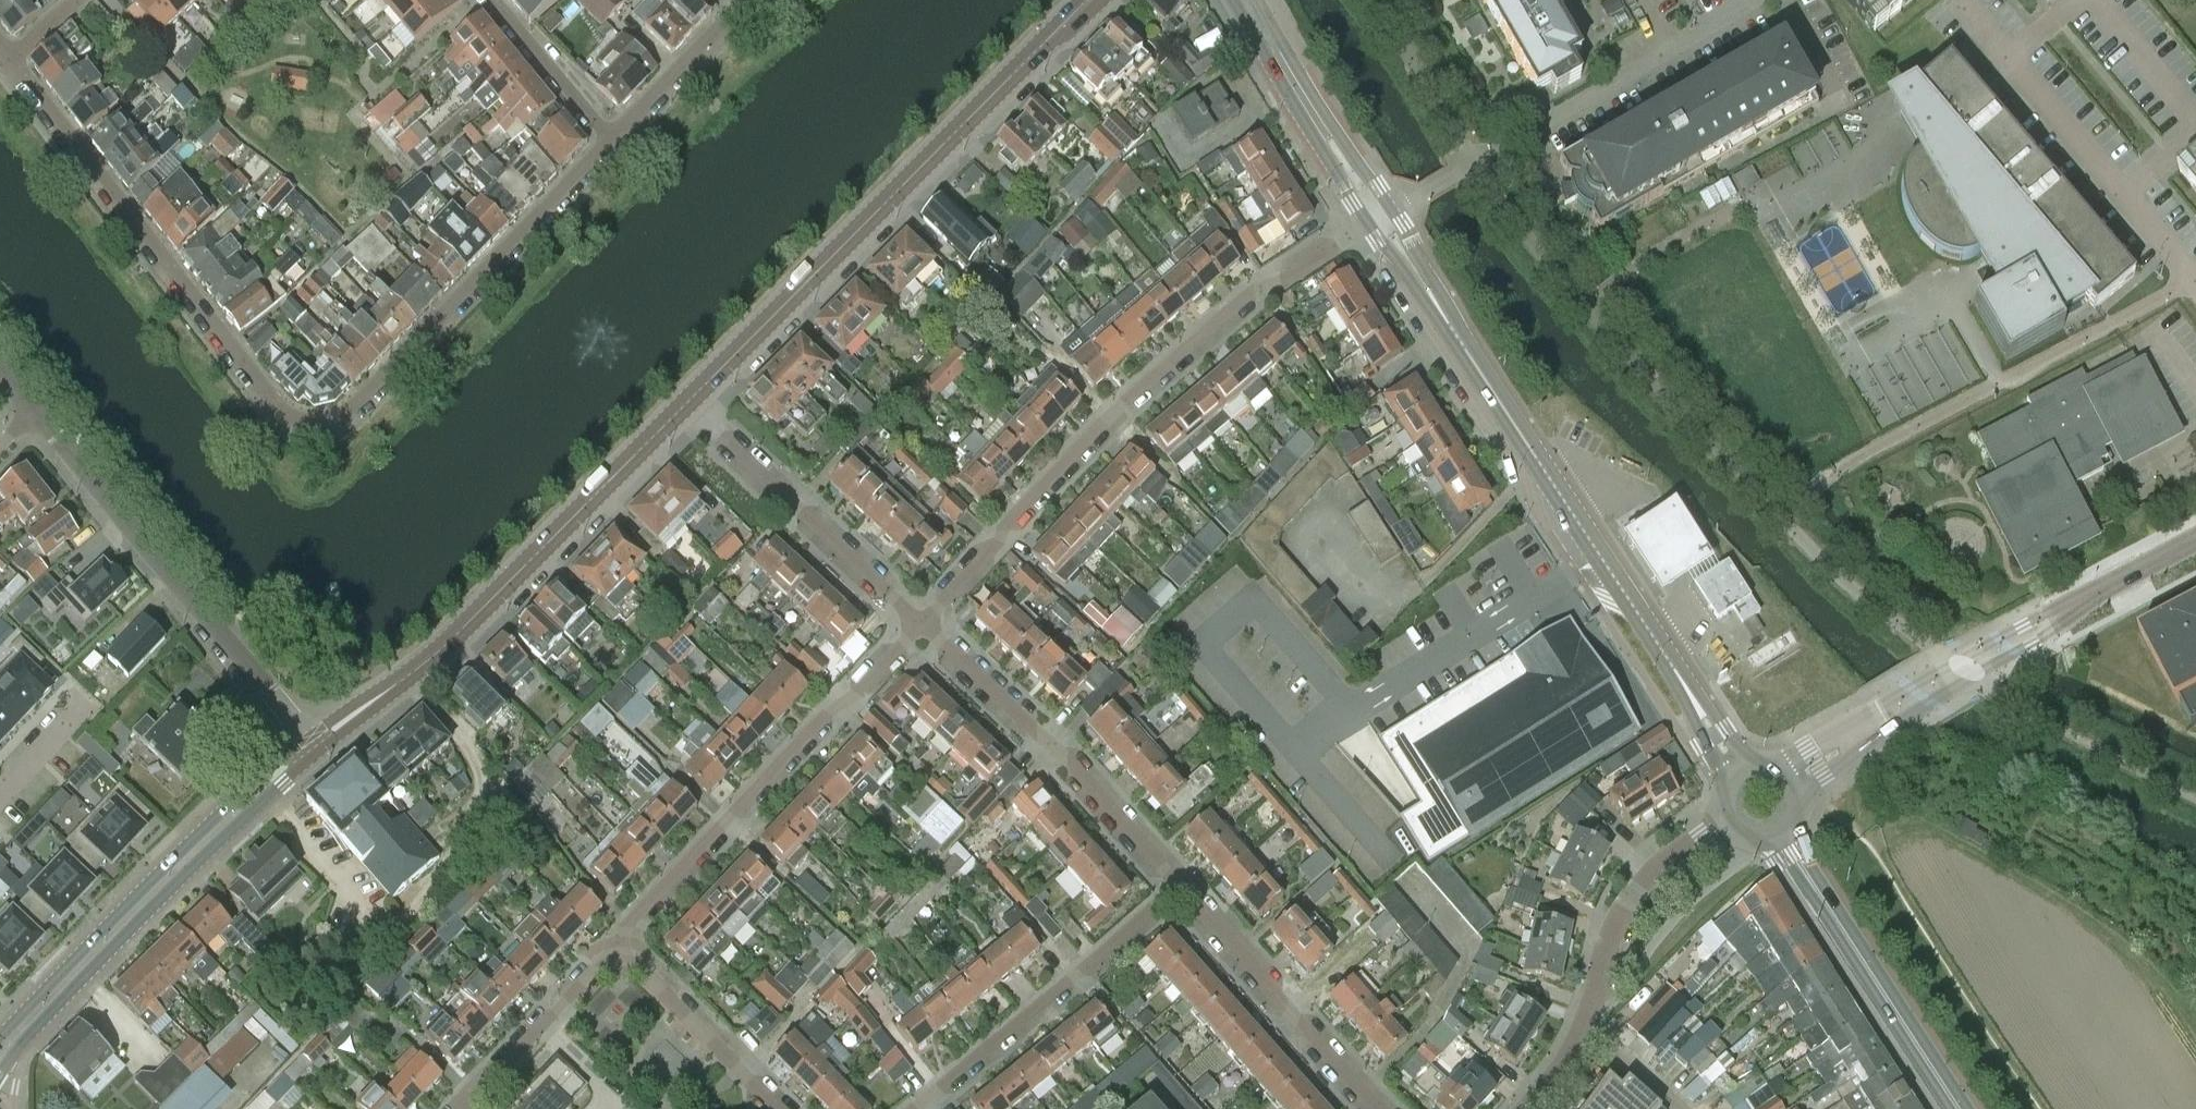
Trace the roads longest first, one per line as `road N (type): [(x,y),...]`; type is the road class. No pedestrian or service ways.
road 1 (residential): [(613,136),(347,419),(305,426),(285,419),(8,61)]
road 2 (tertiary): [(1743,764),(1603,568),(1378,216)]
road 3 (residential): [(921,621),(1111,414),(1247,294),(1378,216)]
road 4 (tertiary): [(688,401),(1092,0)]
road 5 (tertiary): [(314,746),(440,651),(688,401)]
road 6 (residential): [(1797,779),(1966,666),(2195,549)]
road 7 (tertiary): [(0,1056),(192,852),(314,746)]
road 8 (residential): [(616,937),(921,621)]
road 9 (residential): [(1378,216),(1754,0)]
road 10 (residential): [(314,746),(34,415)]
road 11 (residential): [(1180,887),(1057,751),(921,621)]
road 12 (residential): [(1966,9),(2195,277)]
road 13 (residential): [(1180,887),(918,1108)]
road 14 (tertiary): [(1957,1108),(1782,836)]
road 15 (residential): [(921,621),(688,401)]
road 16 (residential): [(1389,1108),(1180,887)]
road 17 (residential): [(1582,1030),(1608,934),(1632,895),(1726,820)]
road 18 (tertiary): [(1378,216),(1250,0)]
road 19 (residential): [(775,1108),(616,937)]
road 20 (residential): [(459,1108),(616,937)]
road 21 (residential): [(749,0),(613,136)]
road 22 (residential): [(613,136),(489,0)]
road 23 (residential): [(1681,1108),(1582,1030)]

